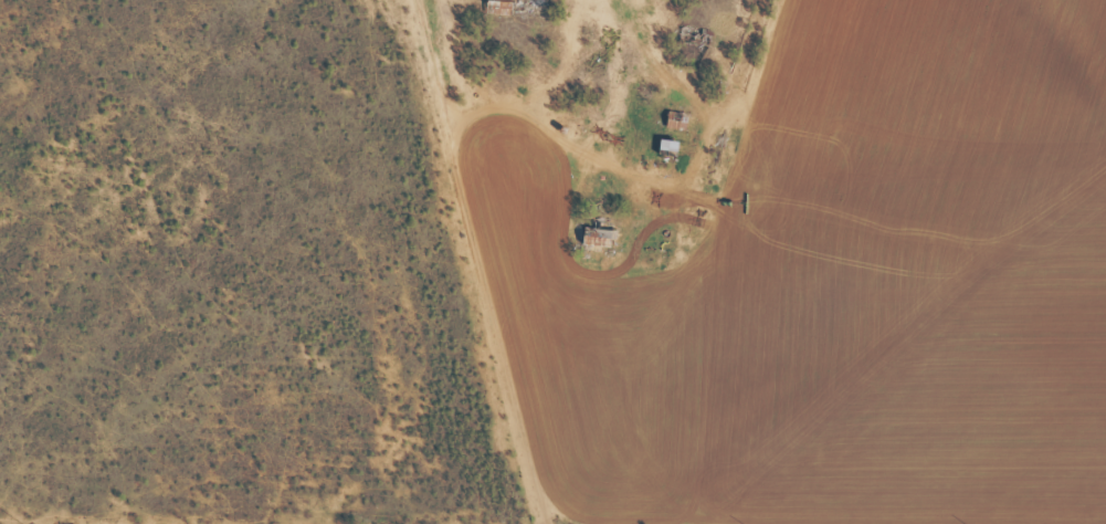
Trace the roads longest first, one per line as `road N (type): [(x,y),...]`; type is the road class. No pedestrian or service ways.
road 1 (residential): [(508,523),(503,421),(401,0)]
road 2 (residential): [(597,523),(735,115)]

